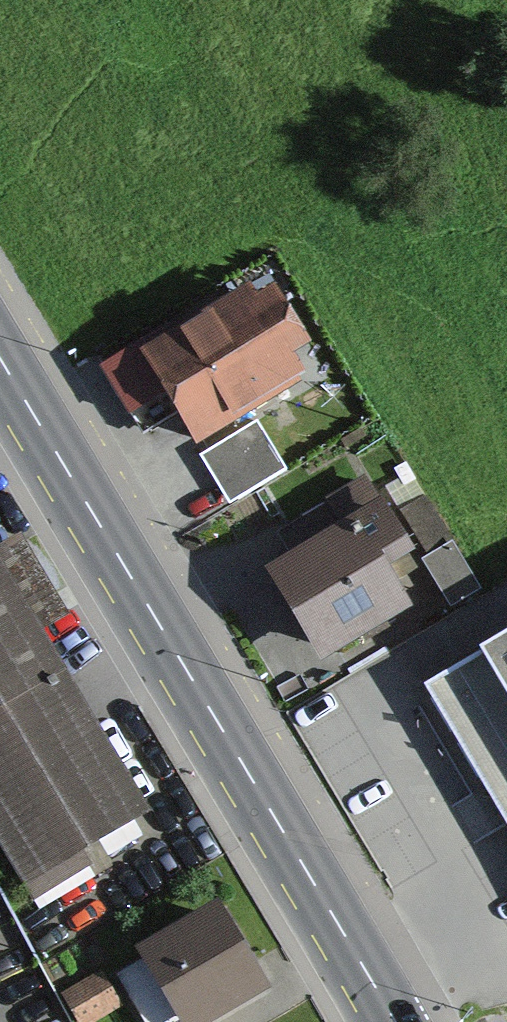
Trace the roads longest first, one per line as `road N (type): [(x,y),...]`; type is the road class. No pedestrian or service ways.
road 1 (primary): [(395,1021),(0,358)]

